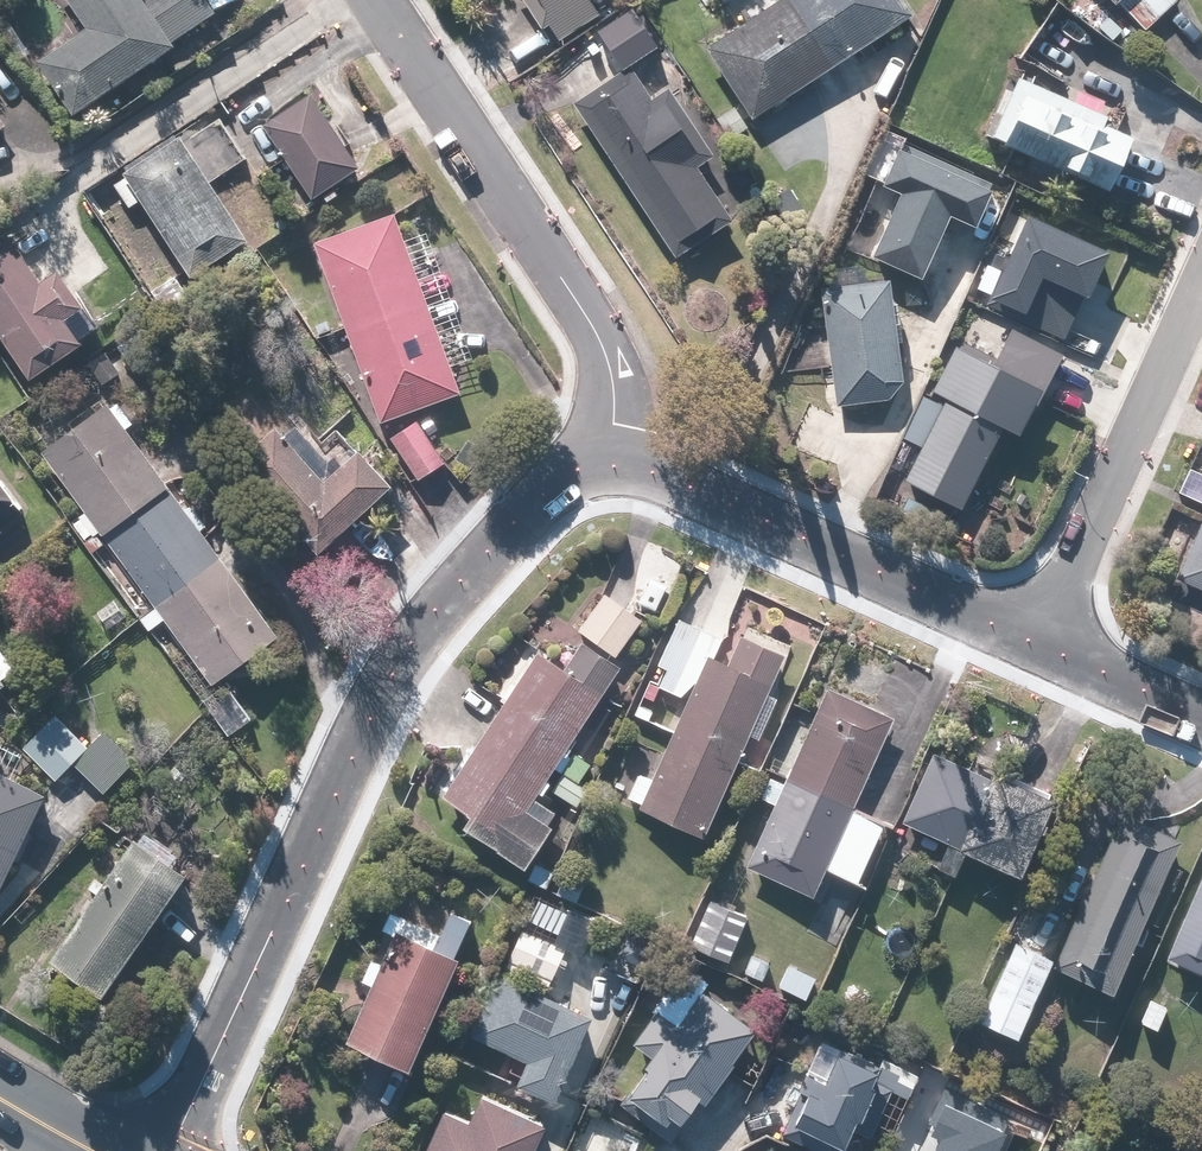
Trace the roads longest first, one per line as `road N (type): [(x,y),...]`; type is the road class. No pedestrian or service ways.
road 1 (residential): [(170,1150),(397,658),(458,575),(599,456)]
road 2 (residential): [(599,456),(609,422),(607,375),(587,332),(383,0)]
road 3 (residential): [(599,456),(1042,646)]
road 4 (residential): [(1042,646),(1201,289)]
road 5 (residential): [(1042,646),(1201,719)]

